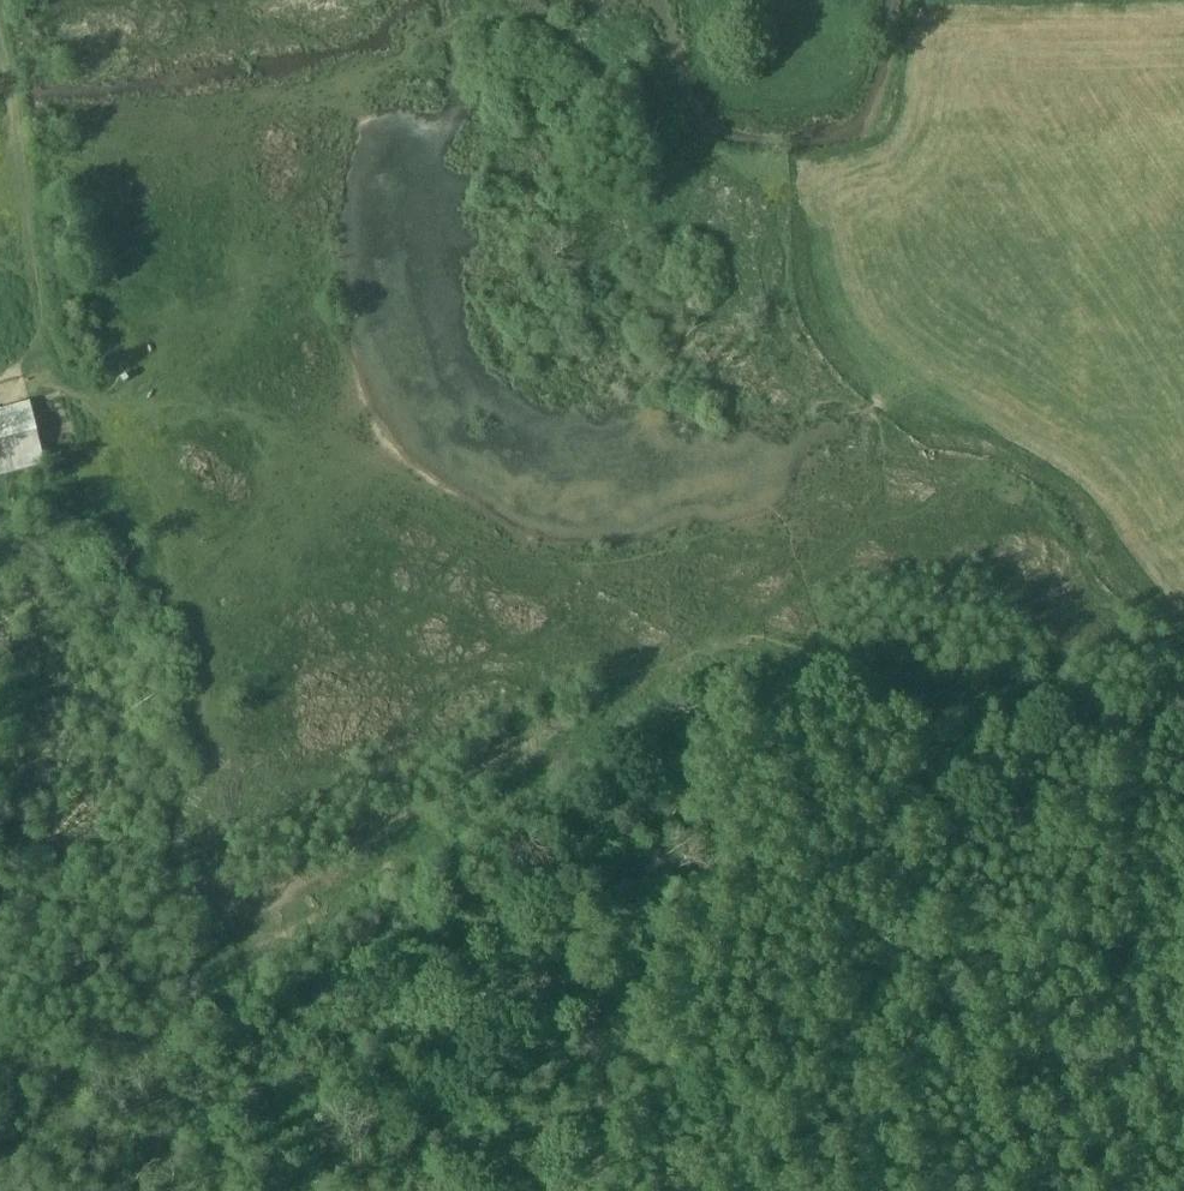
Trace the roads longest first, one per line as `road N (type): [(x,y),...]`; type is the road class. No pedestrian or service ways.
road 1 (track): [(0,60),(43,367)]

